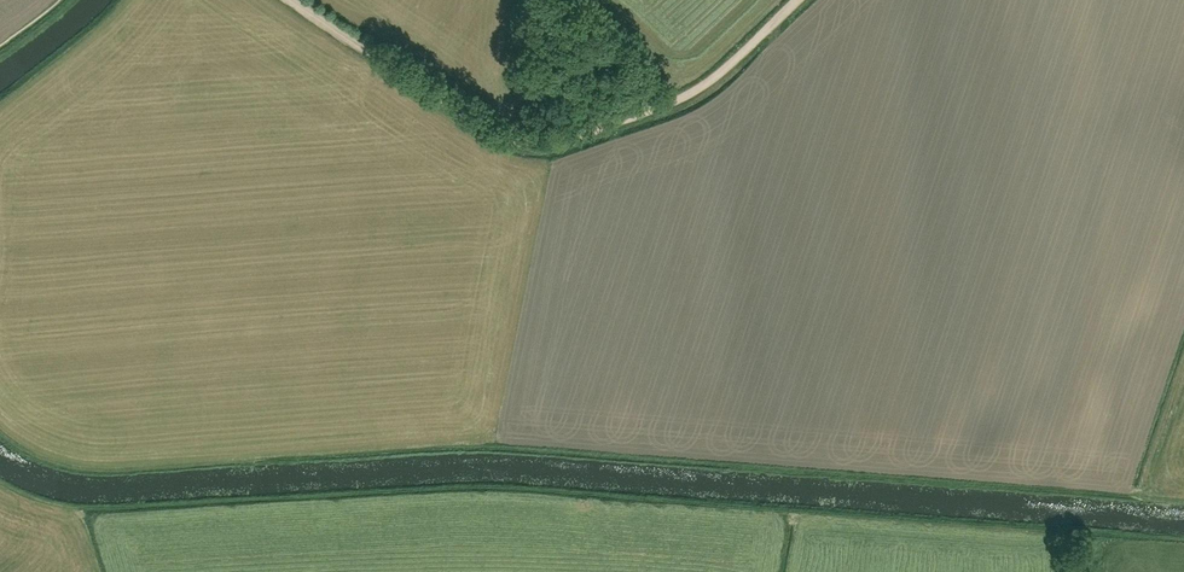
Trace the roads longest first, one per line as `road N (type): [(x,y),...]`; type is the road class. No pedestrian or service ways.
road 1 (track): [(1183,497),(530,444),(106,469),(58,463),(0,428)]
road 2 (track): [(293,0),(447,106),(530,146),(596,132),(700,90),(799,0)]
road 3 (track): [(0,105),(98,34),(126,0)]

